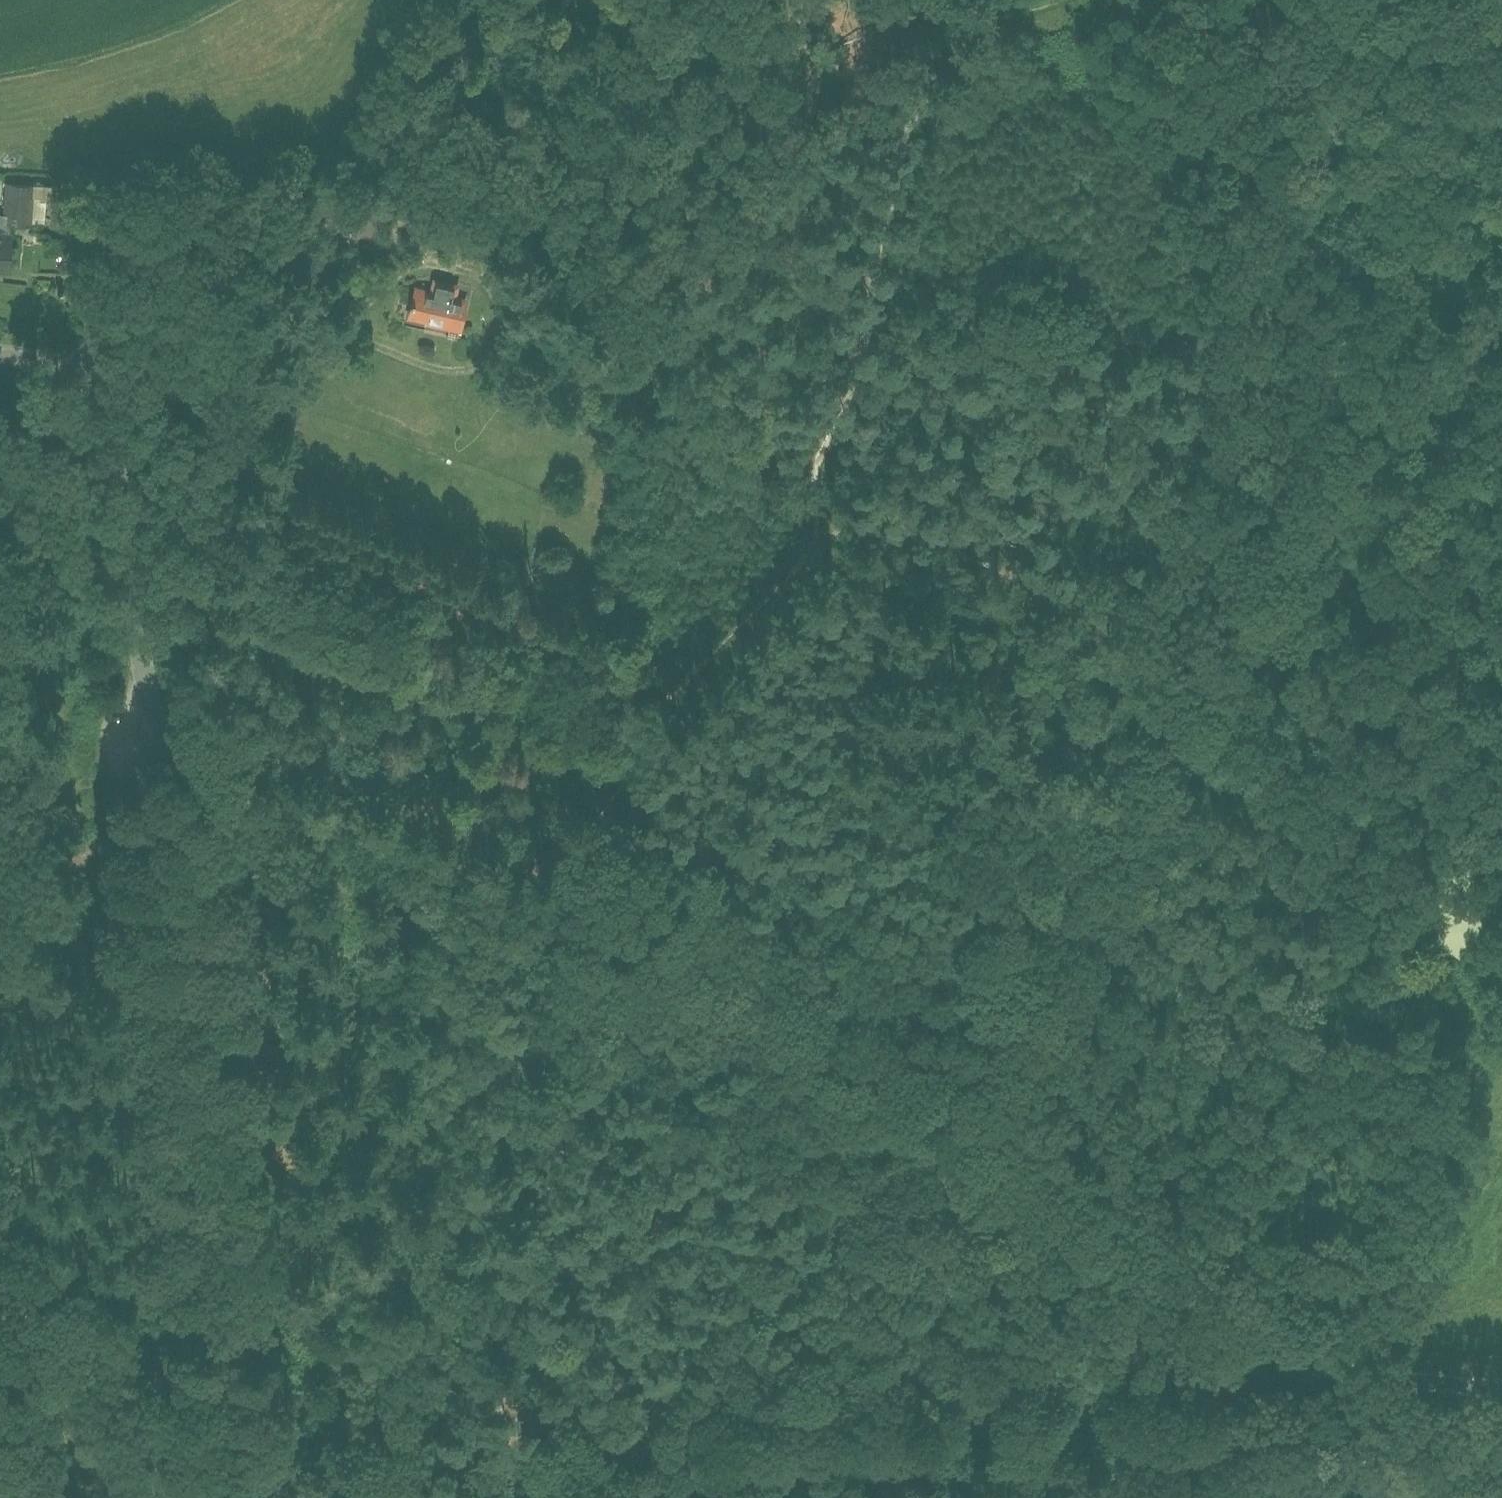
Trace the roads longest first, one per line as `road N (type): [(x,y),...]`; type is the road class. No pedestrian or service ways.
road 1 (tertiary): [(1501,1390),(1342,1370),(1236,1337),(852,1059),(561,921),(201,770),(164,732),(148,696),(123,465),(109,411),(68,373),(0,360)]
road 2 (track): [(257,1485),(404,1426),(712,1345),(771,1321),(860,1343),(932,1378),(1013,1403),(1111,1416),(1308,1415),(1357,1395),(1377,1375),(1501,994)]
road 3 (track): [(954,1131),(1175,710),(1418,290)]
road 4 (track): [(254,1497),(201,770)]
road 5 (track): [(561,921),(639,718),(663,684),(774,600),(807,546),(819,485)]
road 6 (track): [(984,23),(935,77),(900,166),(849,438),(819,485)]
road 7 (track): [(1103,0),(1111,16),(1318,101),(1418,290)]
road 8 (track): [(819,510),(1041,571),(1126,636),(1175,710)]
road 9 (track): [(248,790),(275,747),(304,740),(578,880)]
road 10 (track): [(1162,1497),(1501,1431)]
road 11 (track): [(1318,101),(1398,30),(1501,60)]
road 12 (track): [(1398,1313),(1236,1337)]

